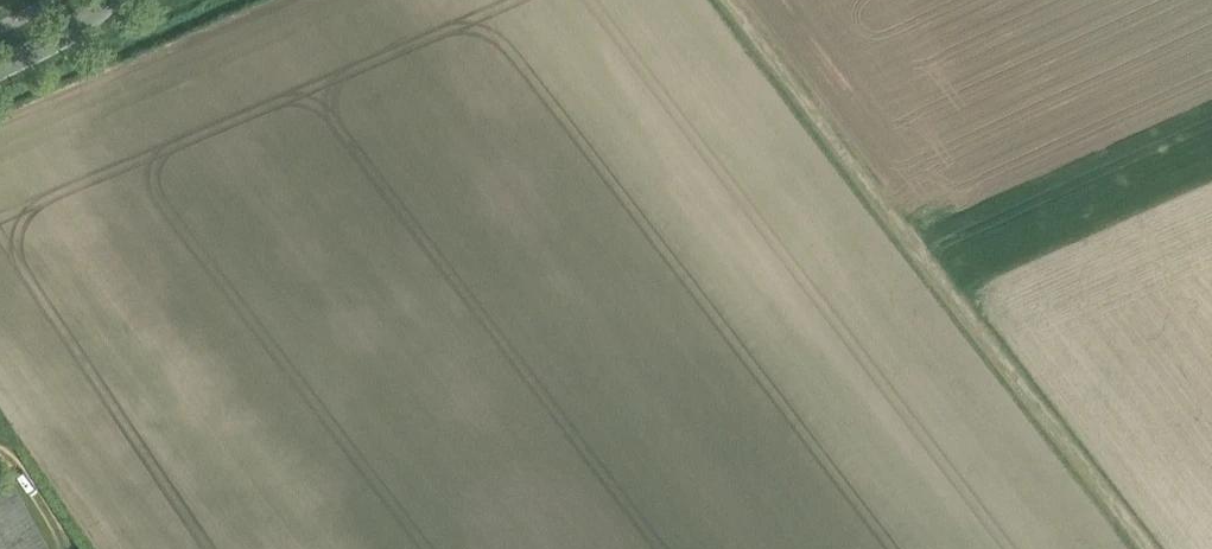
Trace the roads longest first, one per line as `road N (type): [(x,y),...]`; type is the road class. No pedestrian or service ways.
road 1 (track): [(1164,548),(741,0)]
road 2 (tertiary): [(0,68),(40,51),(109,0)]

